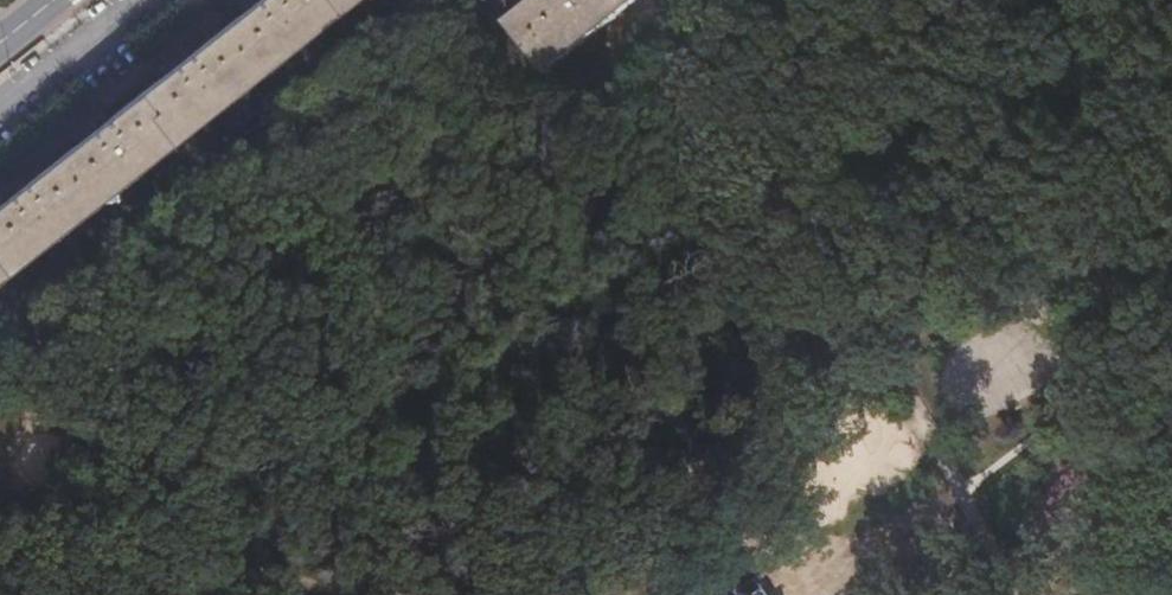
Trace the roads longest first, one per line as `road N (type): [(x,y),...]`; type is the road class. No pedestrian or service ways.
road 1 (track): [(0,533),(323,594)]
road 2 (track): [(827,594),(963,488)]

